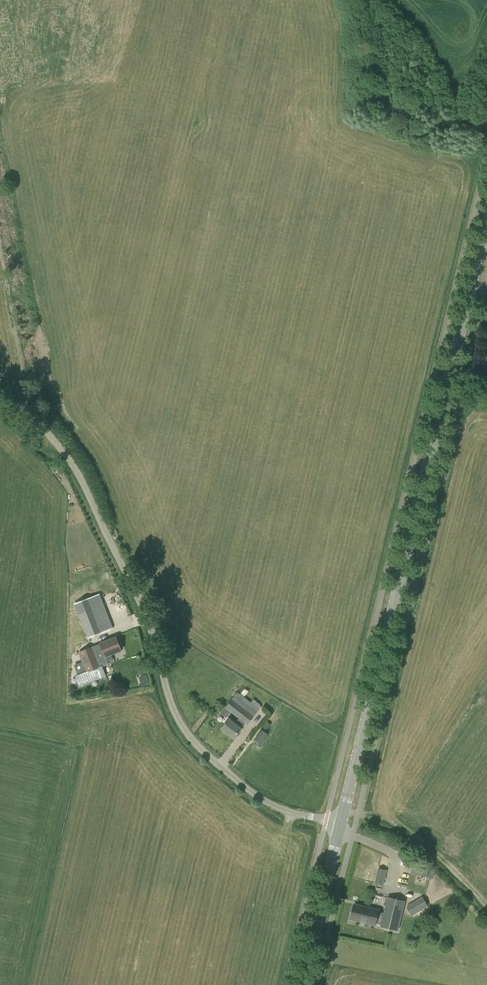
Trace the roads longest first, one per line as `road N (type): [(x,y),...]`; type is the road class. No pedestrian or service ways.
road 1 (secondary): [(342,822),(486,222)]
road 2 (unclassified): [(342,822),(259,800),(192,736),(177,714),(141,594),(103,517),(72,466),(0,395)]
road 3 (secondary): [(302,984),(342,822)]

